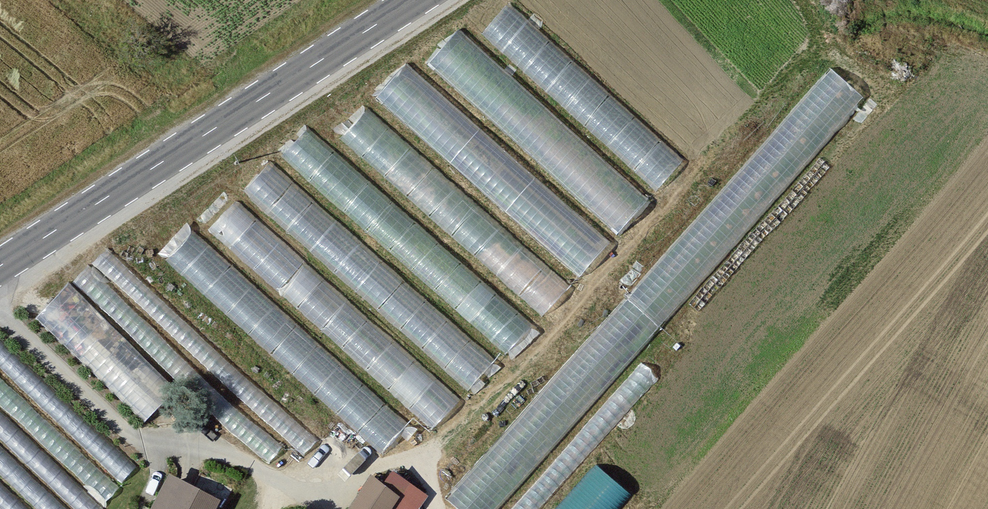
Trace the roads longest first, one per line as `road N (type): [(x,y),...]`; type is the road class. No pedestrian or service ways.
road 1 (primary): [(0,266),(414,0)]

